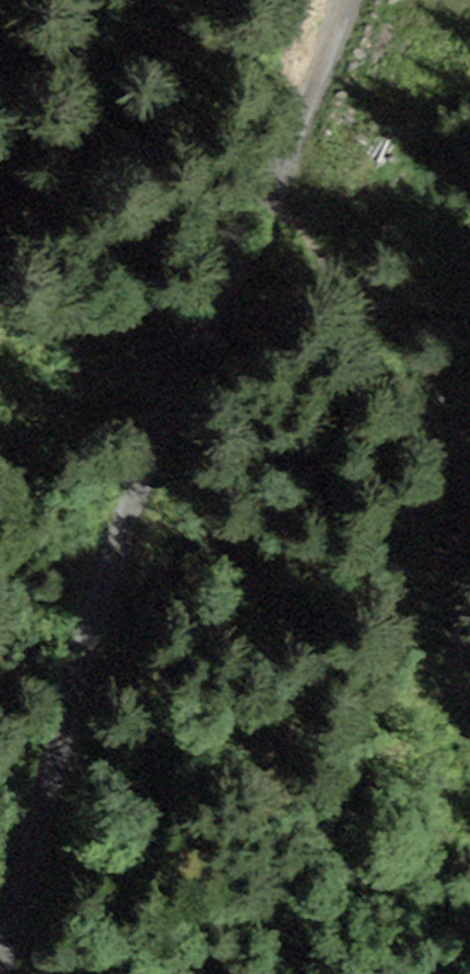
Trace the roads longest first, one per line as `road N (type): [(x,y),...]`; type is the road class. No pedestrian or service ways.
road 1 (track): [(343,0),(103,593),(0,953)]
road 2 (track): [(299,973),(287,707),(332,521),(206,323)]

